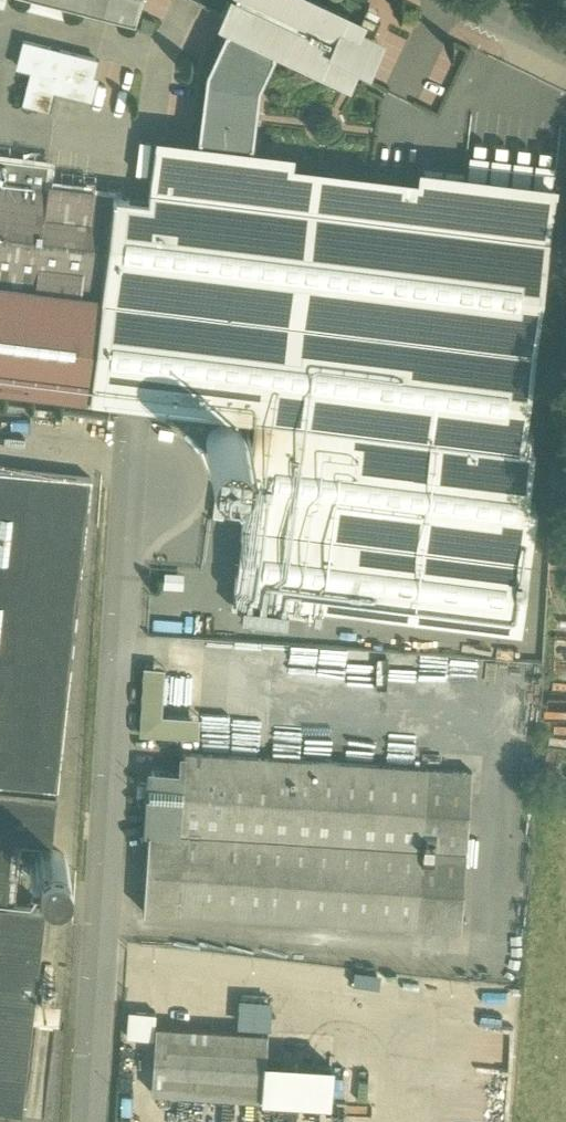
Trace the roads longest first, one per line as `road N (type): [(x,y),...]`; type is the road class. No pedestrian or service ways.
road 1 (residential): [(87,1121),(133,451)]

